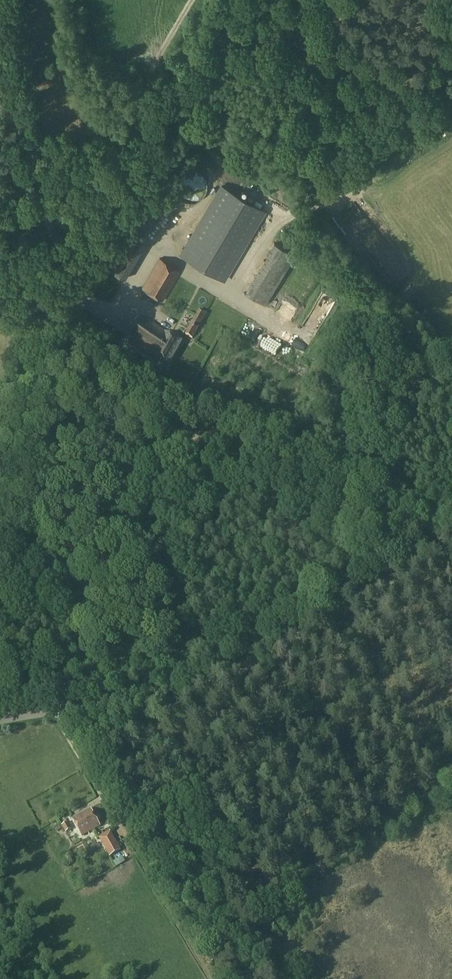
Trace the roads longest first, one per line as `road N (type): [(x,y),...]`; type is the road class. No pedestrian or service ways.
road 1 (track): [(0,485),(64,300),(38,213),(17,0)]
road 2 (tertiary): [(0,720),(205,689),(451,542)]
road 3 (track): [(58,710),(138,853)]

